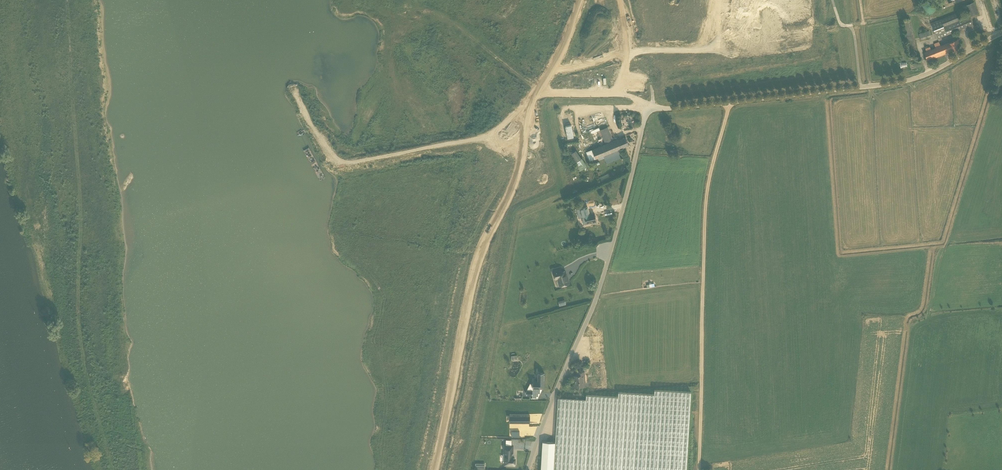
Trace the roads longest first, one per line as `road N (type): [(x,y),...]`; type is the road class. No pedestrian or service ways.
road 1 (unclassified): [(527,469),(596,301),(648,111),(909,82),(1001,35)]
road 2 (track): [(648,111),(617,91),(530,99),(516,180),(476,264),(434,469)]
road 3 (track): [(699,469),(705,215),(728,102)]
road 4 (track): [(323,141),(348,160),(477,138),(530,99)]
road 5 (track): [(724,48),(632,52),(617,91)]

